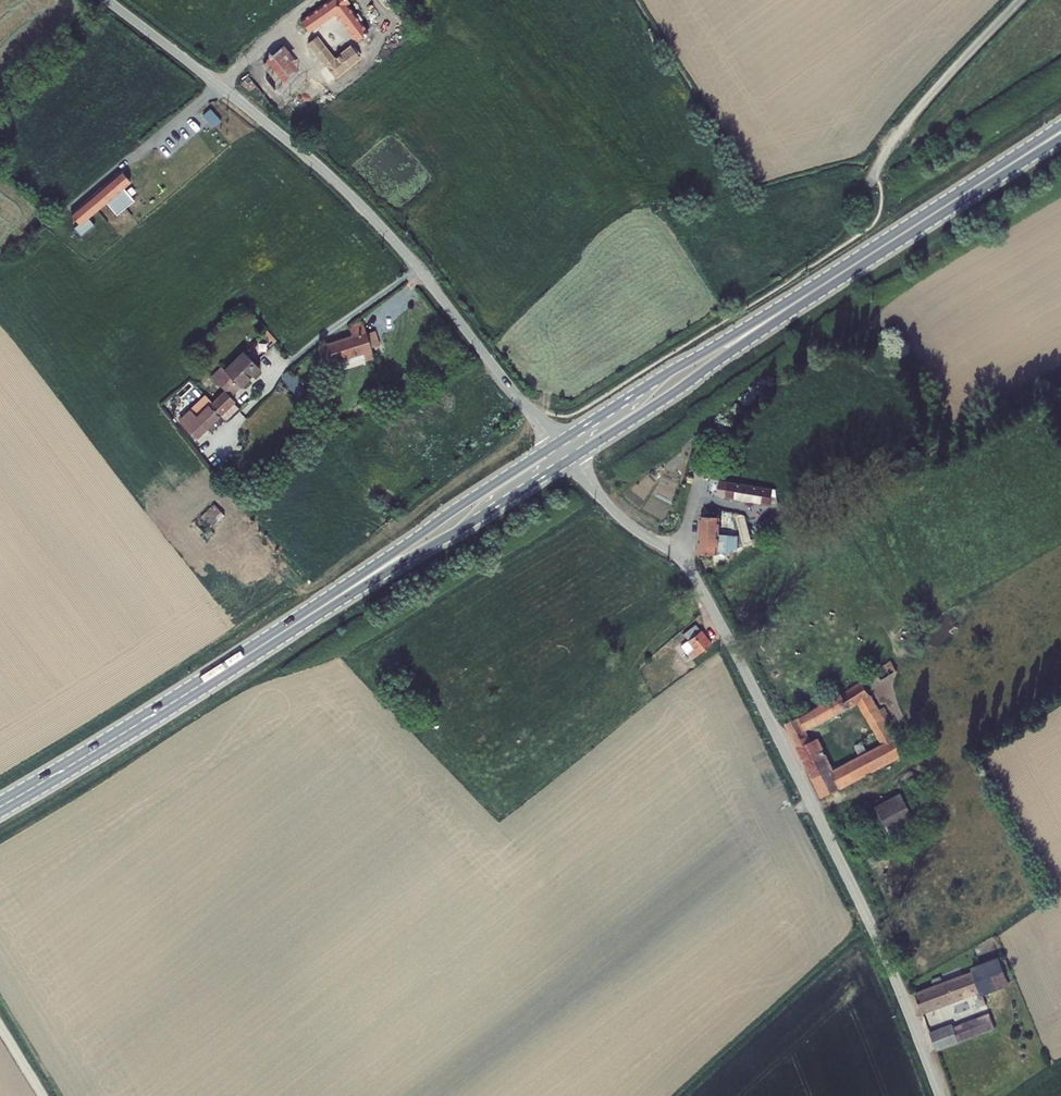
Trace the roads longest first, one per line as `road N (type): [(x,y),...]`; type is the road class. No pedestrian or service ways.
road 1 (unclassified): [(106,0),(362,207),(556,445)]
road 2 (unclassified): [(940,1095),(872,927),(688,564)]
road 3 (secondary): [(228,668),(569,461)]
road 4 (secondary): [(556,445),(228,668)]
road 5 (secondary): [(851,267),(556,445)]
road 6 (secondary): [(569,461),(851,267)]
road 7 (secondary): [(0,807),(228,668)]
road 8 (unclassified): [(867,186),(909,122),(1023,0)]
road 9 (secondary): [(851,267),(1010,165)]
road 10 (unclassified): [(679,555),(708,442),(732,401)]
road 11 (unclassified): [(569,461),(623,521),(679,555)]

